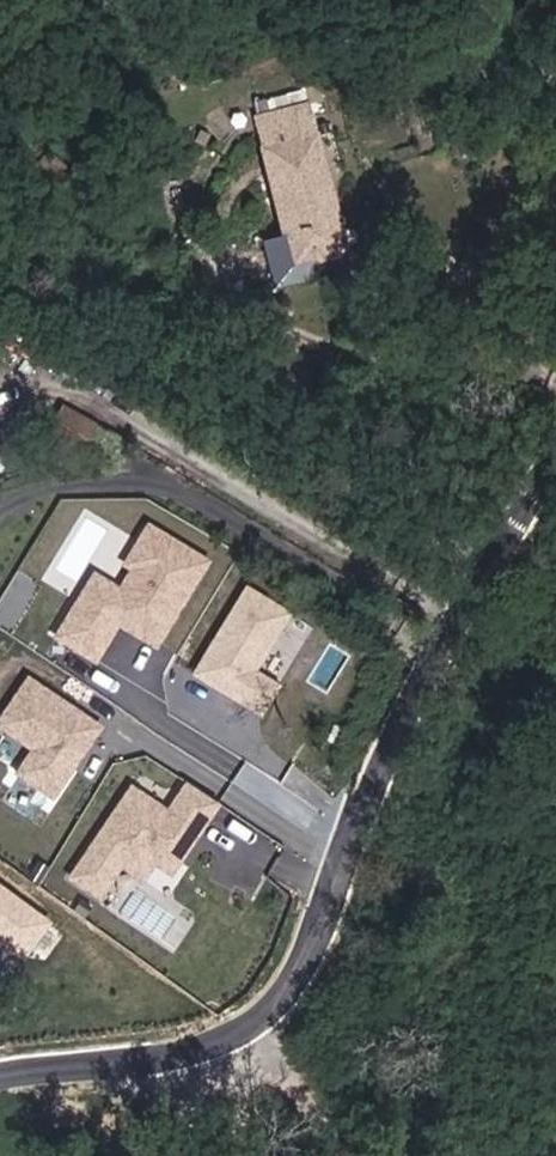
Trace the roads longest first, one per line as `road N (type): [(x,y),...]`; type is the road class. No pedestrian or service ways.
road 1 (unclassified): [(0,1079),(219,1038),(275,996),(314,930),(387,750),(555,452)]

